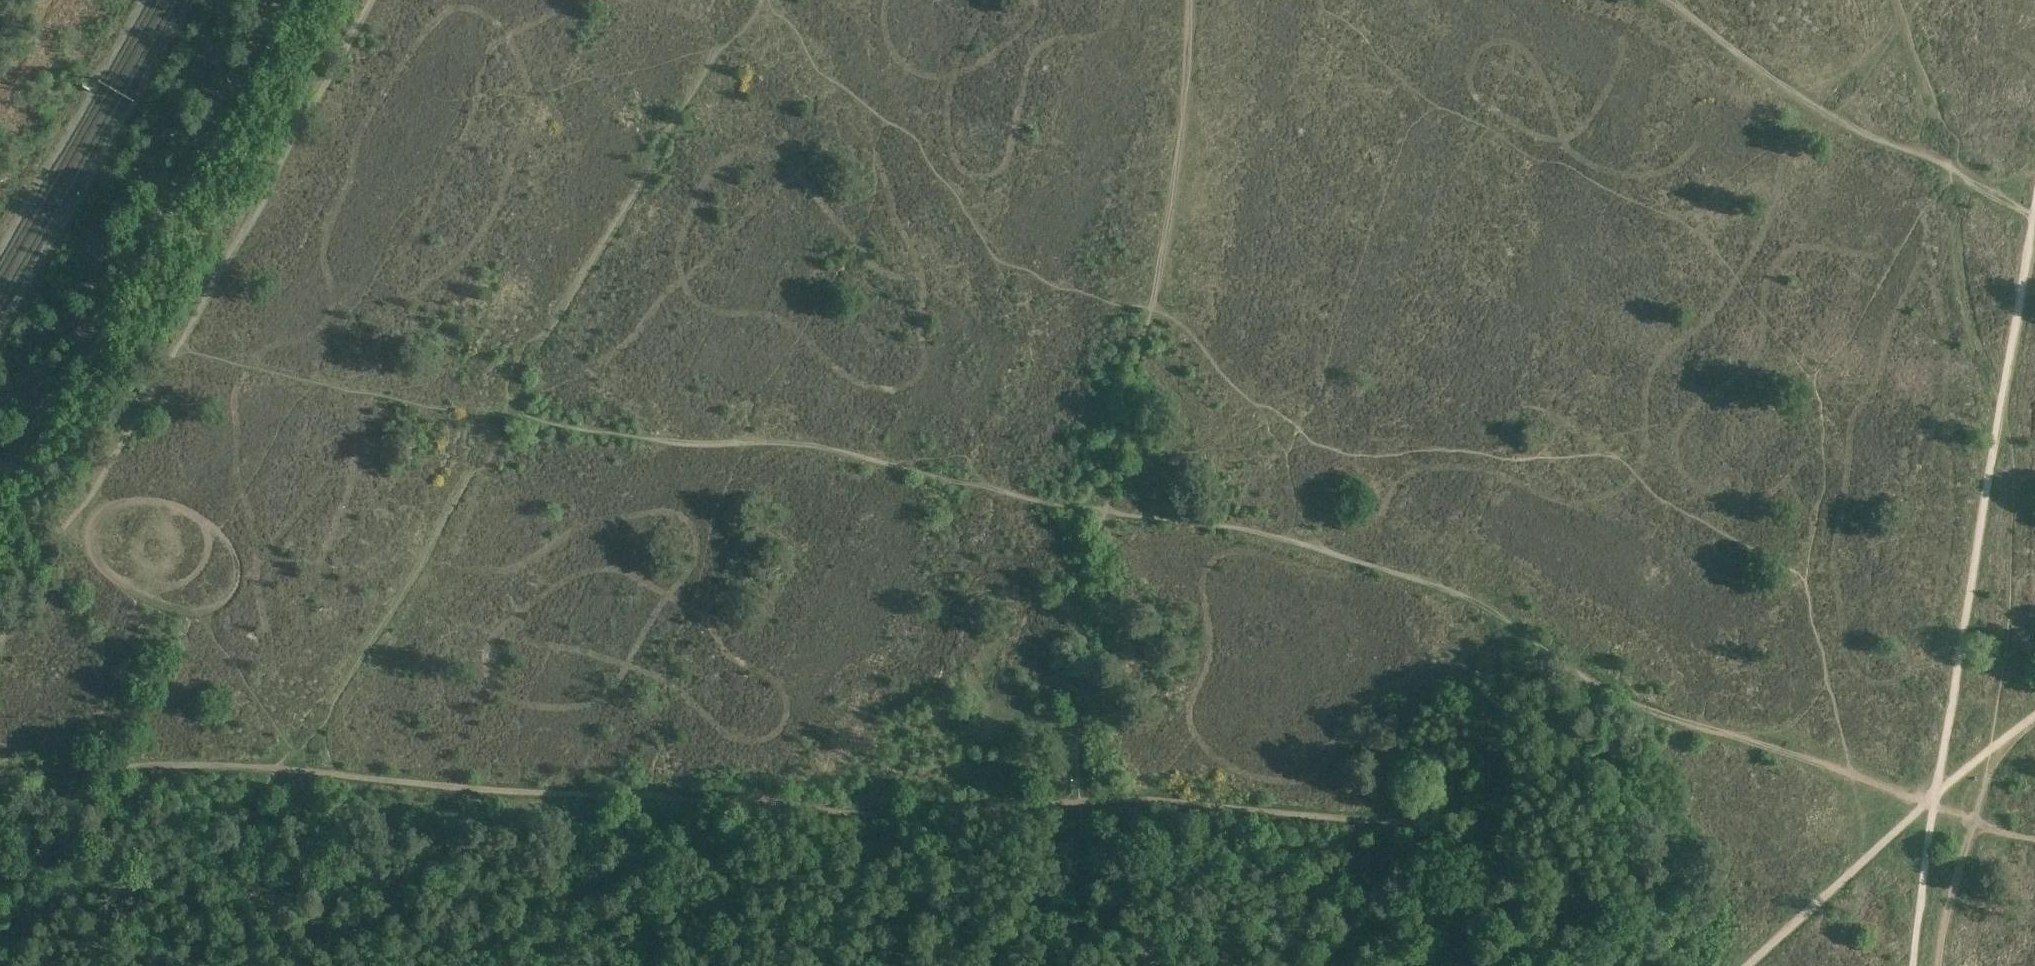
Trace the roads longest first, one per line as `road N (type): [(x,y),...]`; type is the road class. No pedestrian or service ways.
road 1 (track): [(0,768),(180,769),(853,814),(1084,811),(1392,827),(1449,836),(1497,855),(1533,927),(1569,965)]
road 2 (track): [(373,0),(176,354),(0,644)]

